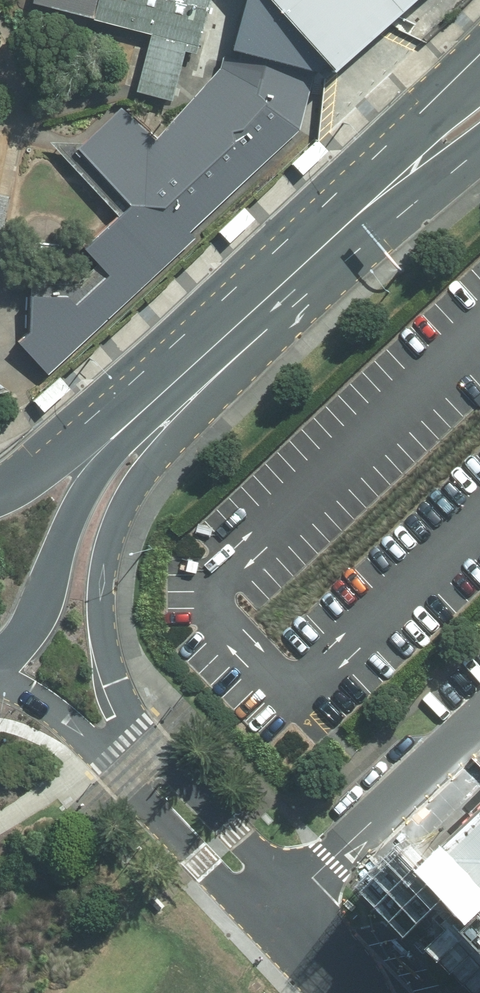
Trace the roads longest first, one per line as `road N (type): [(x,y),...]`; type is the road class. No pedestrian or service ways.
road 1 (unclassified): [(286,304),(263,350),(137,488),(97,585),(102,647),(140,726),(234,831),(277,908)]
road 2 (tertiary): [(0,493),(138,391),(479,77)]
road 3 (tertiary): [(286,304),(109,461),(75,515),(40,615),(0,662)]
road 4 (unclassified): [(277,908),(204,858),(109,753),(0,672)]
road 5 (unclassified): [(277,908),(479,718)]
road 6 (tertiary): [(479,148),(286,304)]

